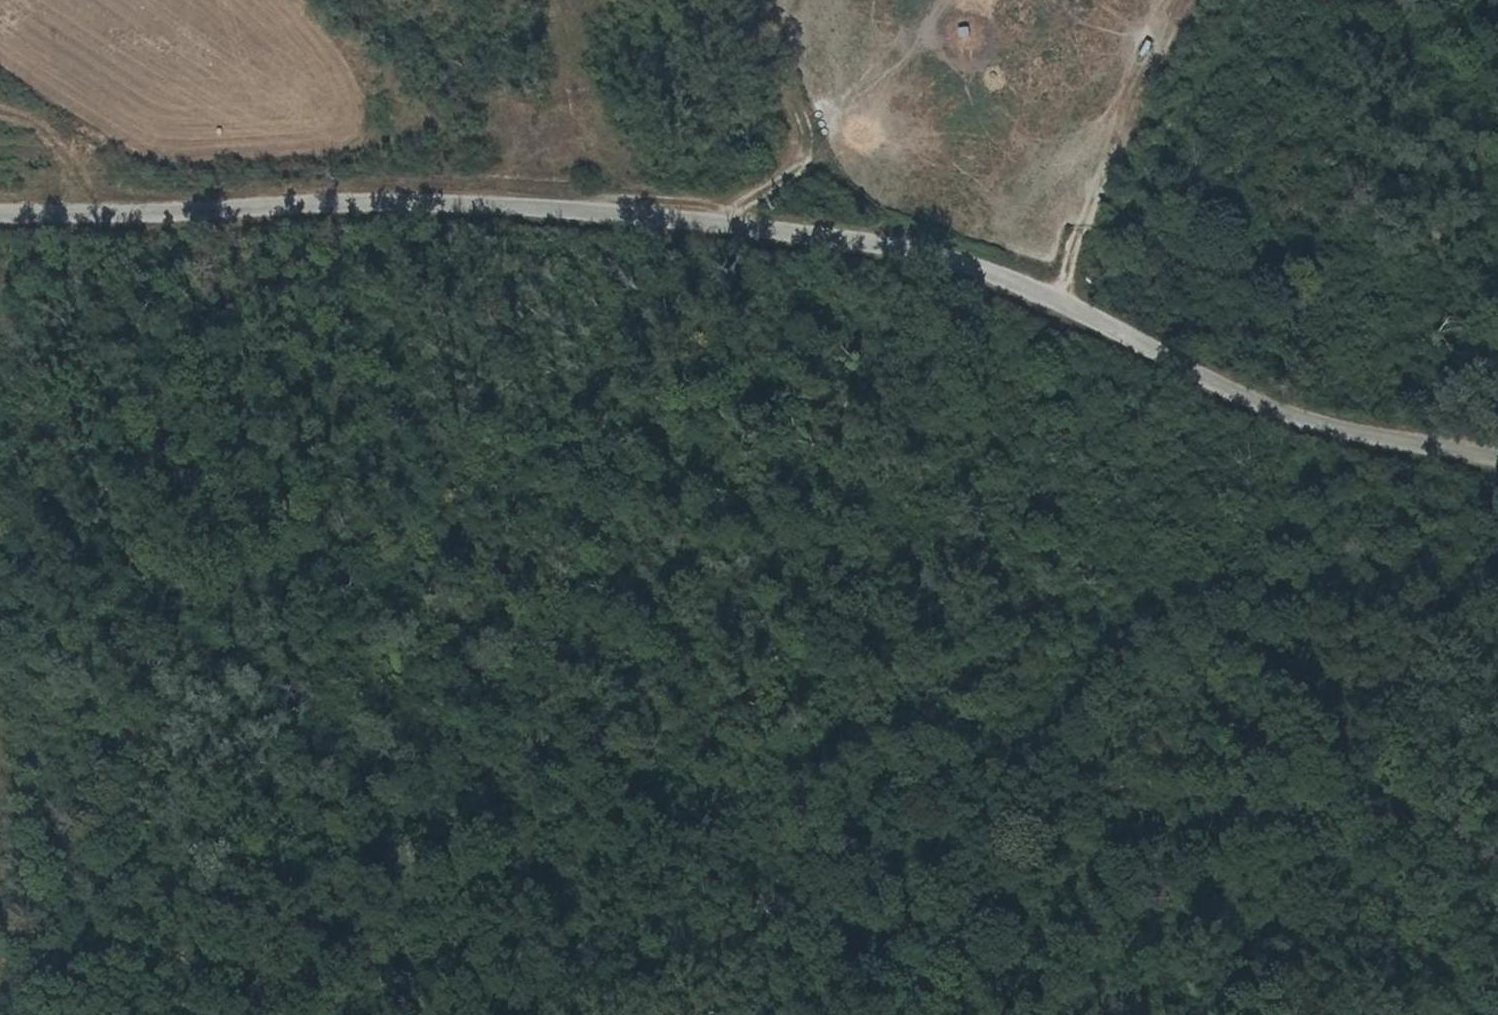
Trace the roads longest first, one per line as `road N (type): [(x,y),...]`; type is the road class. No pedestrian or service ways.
road 1 (unclassified): [(1497,461),(1277,411),(1041,296),(927,253),(838,237),(502,207),(0,212)]

